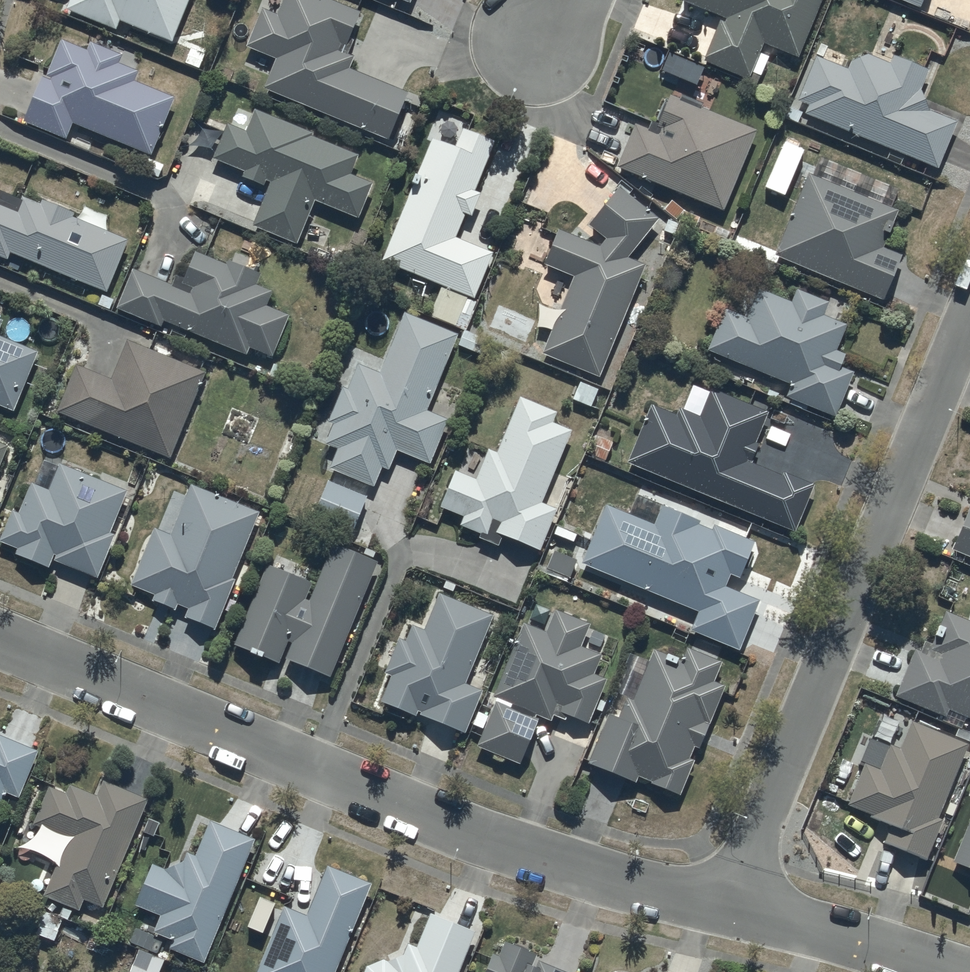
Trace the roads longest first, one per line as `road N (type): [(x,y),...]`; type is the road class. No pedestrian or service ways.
road 1 (residential): [(0,638),(499,840),(733,899)]
road 2 (residential): [(969,320),(733,899)]
road 3 (residential): [(733,899),(955,971)]

